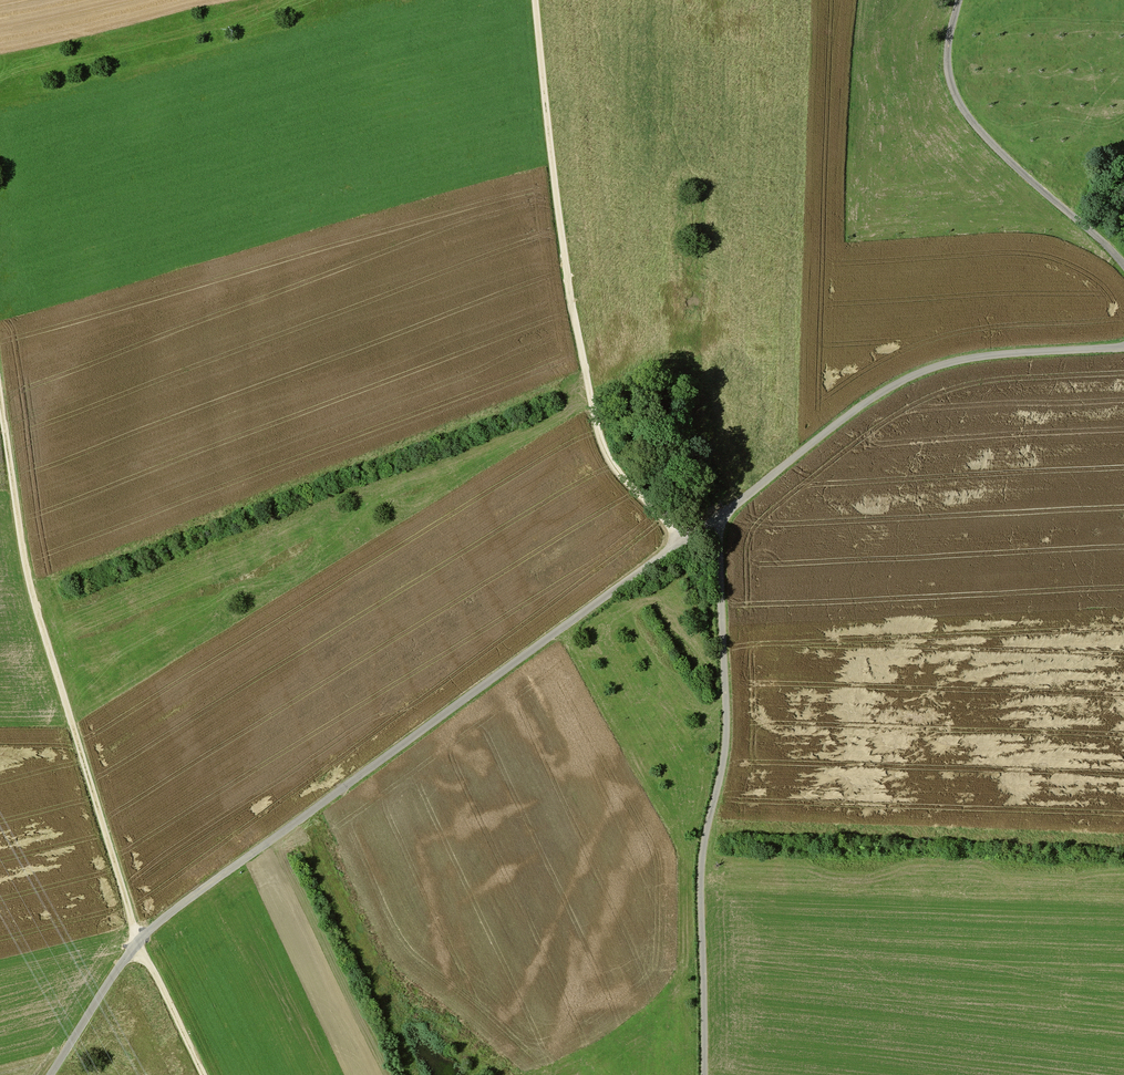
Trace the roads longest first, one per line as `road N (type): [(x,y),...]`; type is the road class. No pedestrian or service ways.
road 1 (unclassified): [(51,1074),(147,936),(719,521)]
road 2 (track): [(205,1074),(138,946),(30,579),(0,386)]
road 3 (track): [(681,544),(613,460),(593,409),(558,205),(535,0)]
road 4 (unclassified): [(705,1074),(703,863),(727,736),(719,521)]
road 5 (unclassified): [(719,521),(872,399),(934,366),(1123,348)]
road 6 (track): [(1123,263),(1016,166),(959,102),(948,62),(960,0)]

